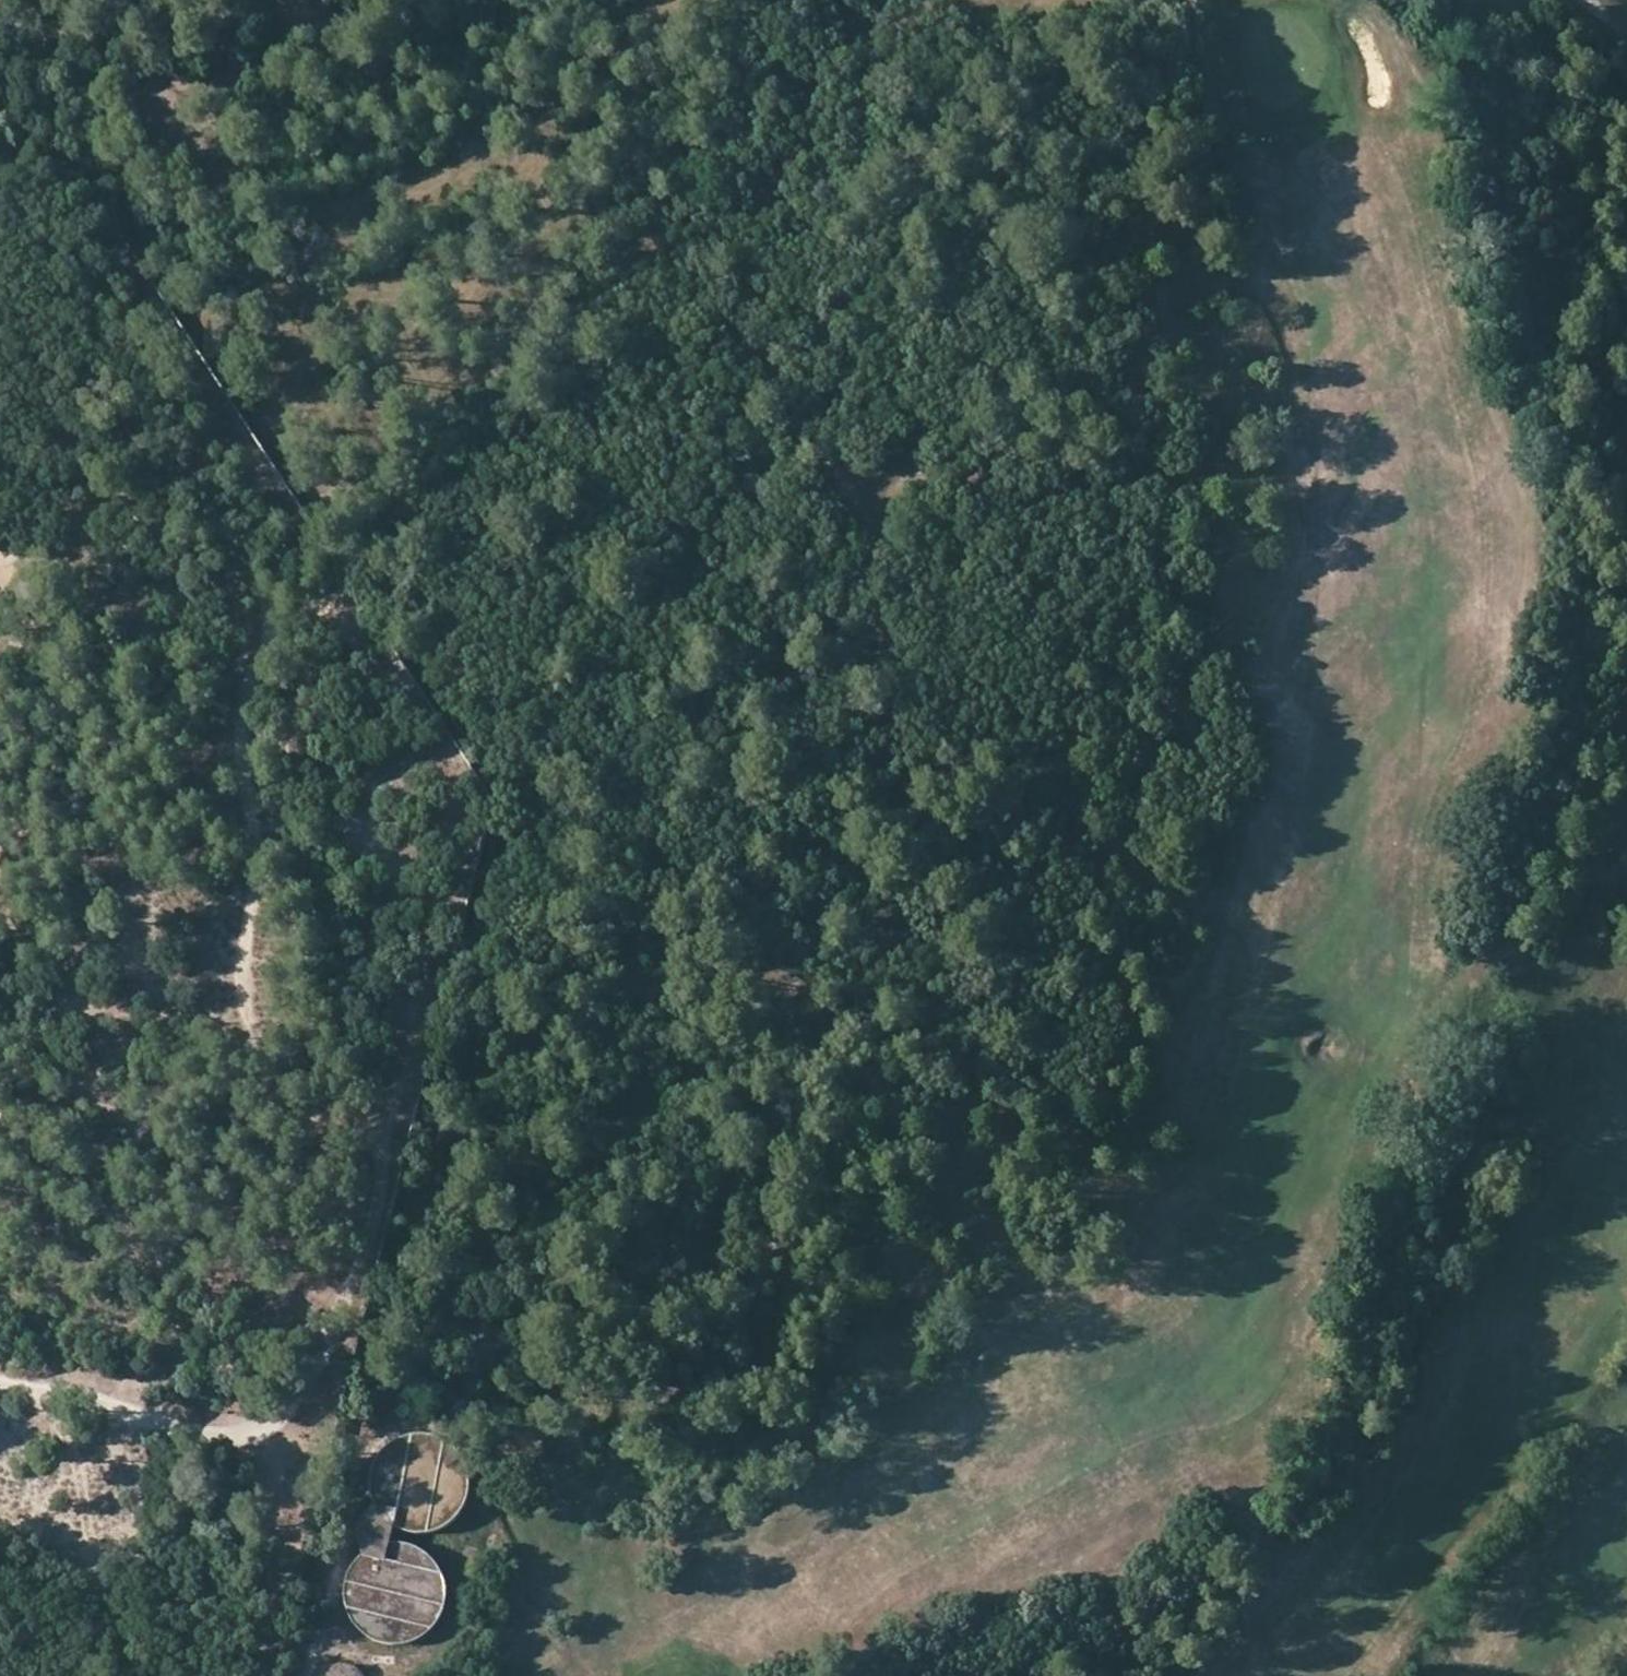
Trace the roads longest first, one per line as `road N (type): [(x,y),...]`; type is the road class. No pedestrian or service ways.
road 1 (track): [(0,1385),(103,1405),(196,1440),(258,1436),(283,1426),(355,1269),(381,1178),(366,1143),(277,1080),(256,1038),(250,992),(261,890),(243,710),(270,649),(264,582),(225,535),(181,517),(98,522),(0,554)]

